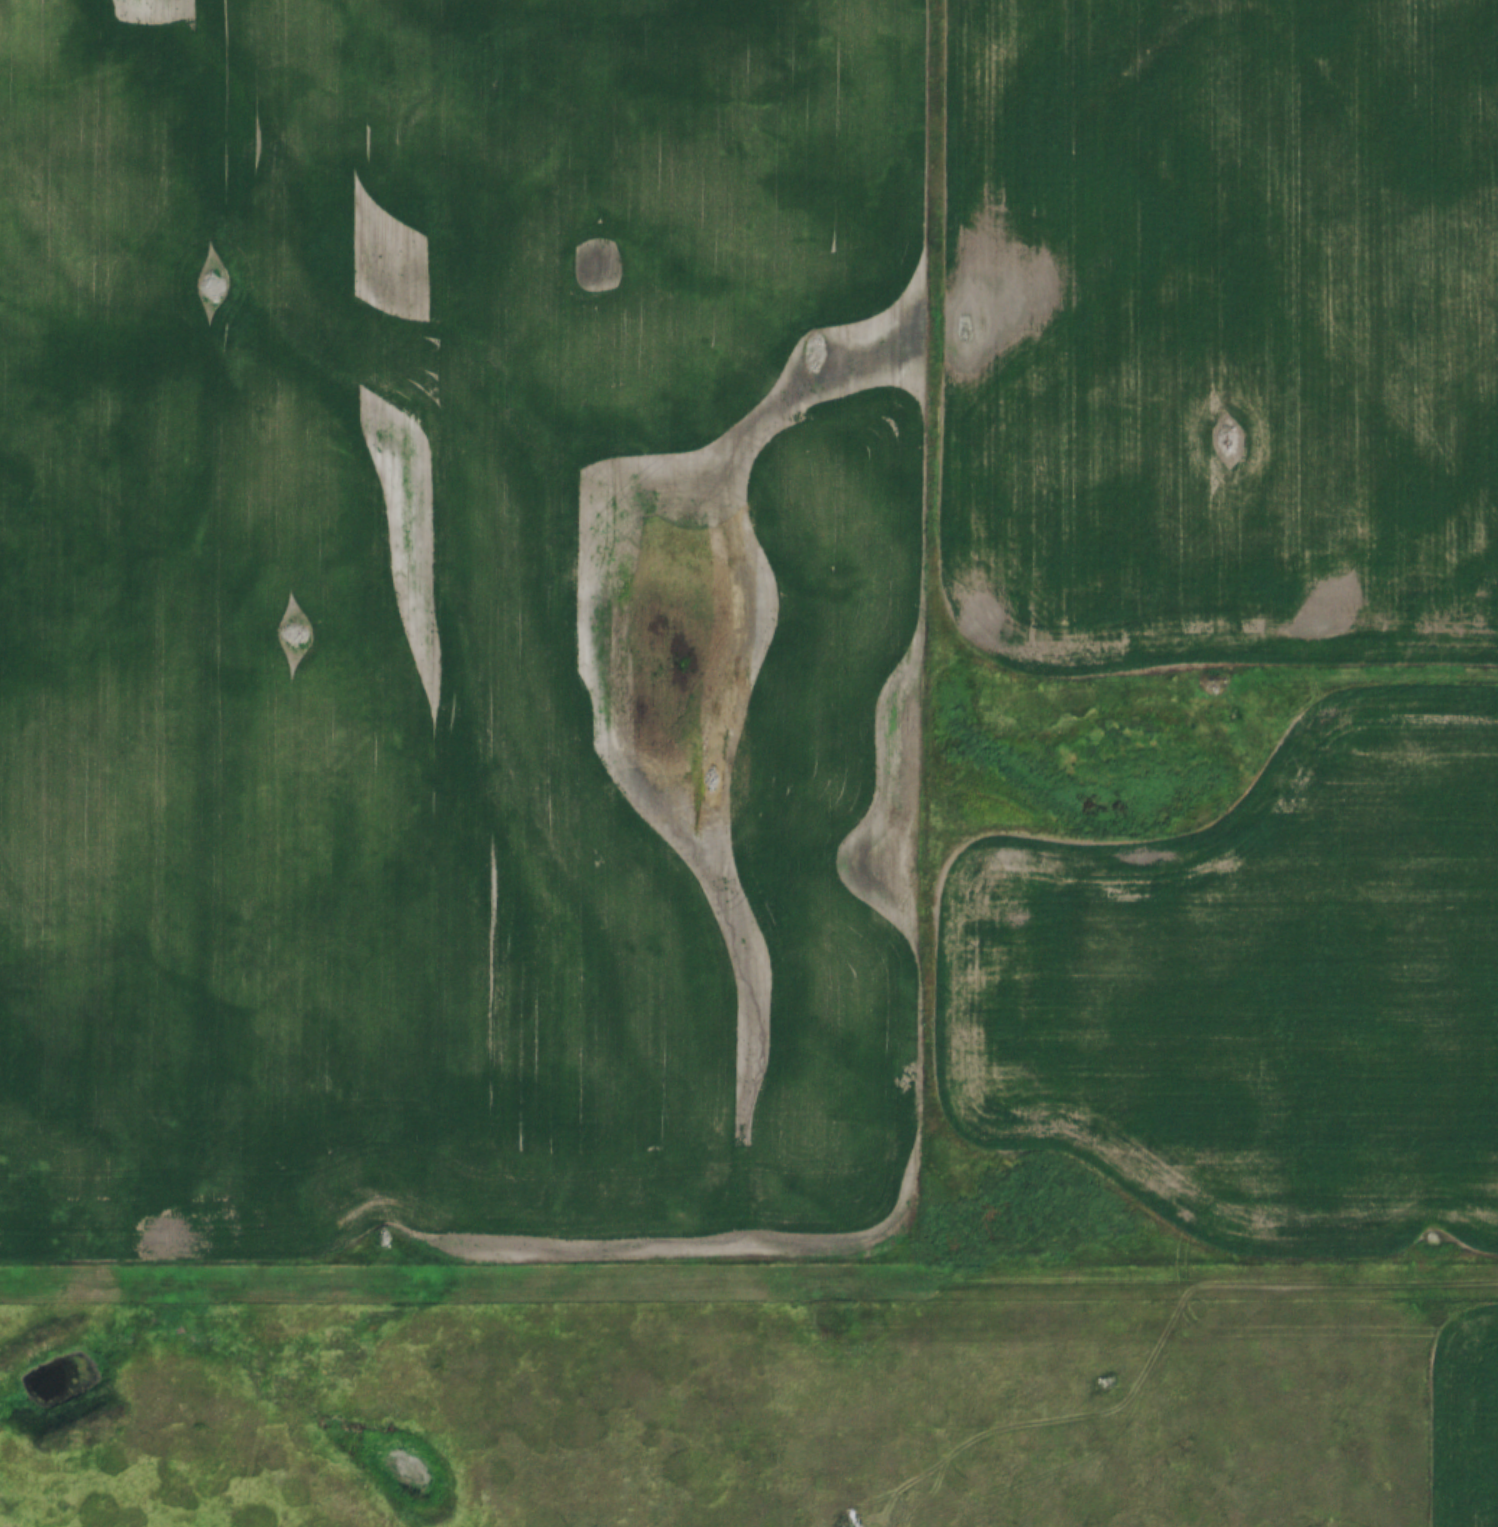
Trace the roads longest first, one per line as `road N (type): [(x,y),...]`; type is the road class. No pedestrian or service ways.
road 1 (track): [(0,1278),(484,1275),(1033,1288),(1497,1280)]

